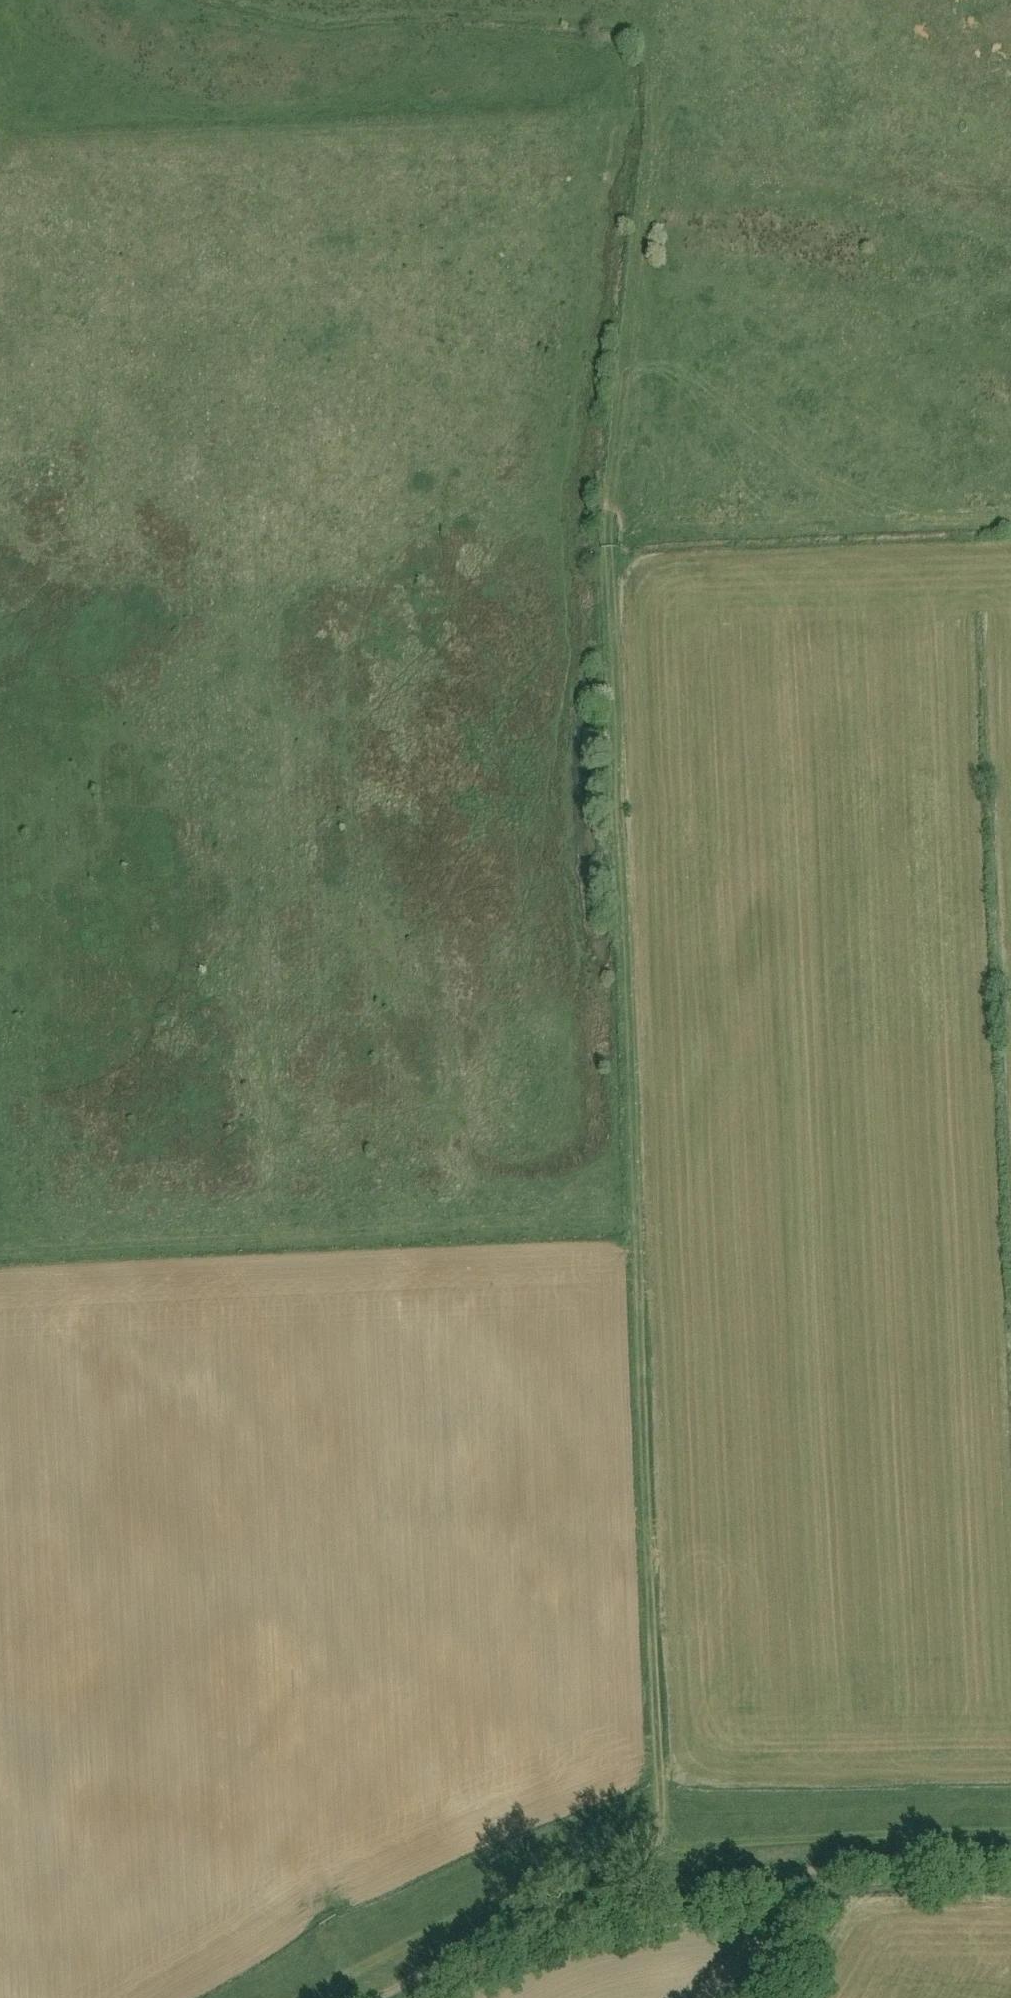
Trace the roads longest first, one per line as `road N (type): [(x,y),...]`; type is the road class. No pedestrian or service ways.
road 1 (track): [(660,1881),(608,546)]
road 2 (track): [(398,1997),(617,1882),(1010,1868)]

